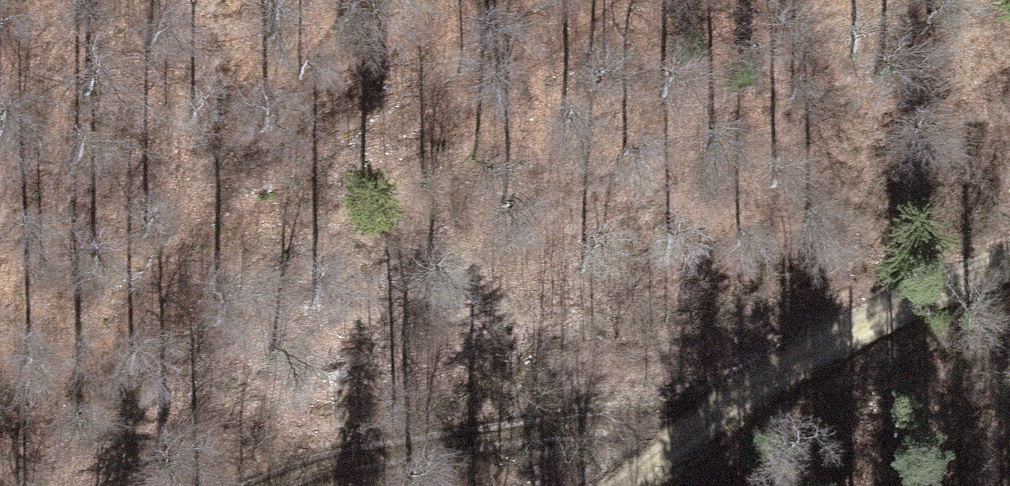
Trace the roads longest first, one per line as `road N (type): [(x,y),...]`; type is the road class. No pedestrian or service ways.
road 1 (track): [(0,460),(224,276),(501,85),(591,0)]
road 2 (track): [(1009,274),(674,434),(609,485)]
road 3 (track): [(288,485),(422,438),(593,428),(660,445)]

